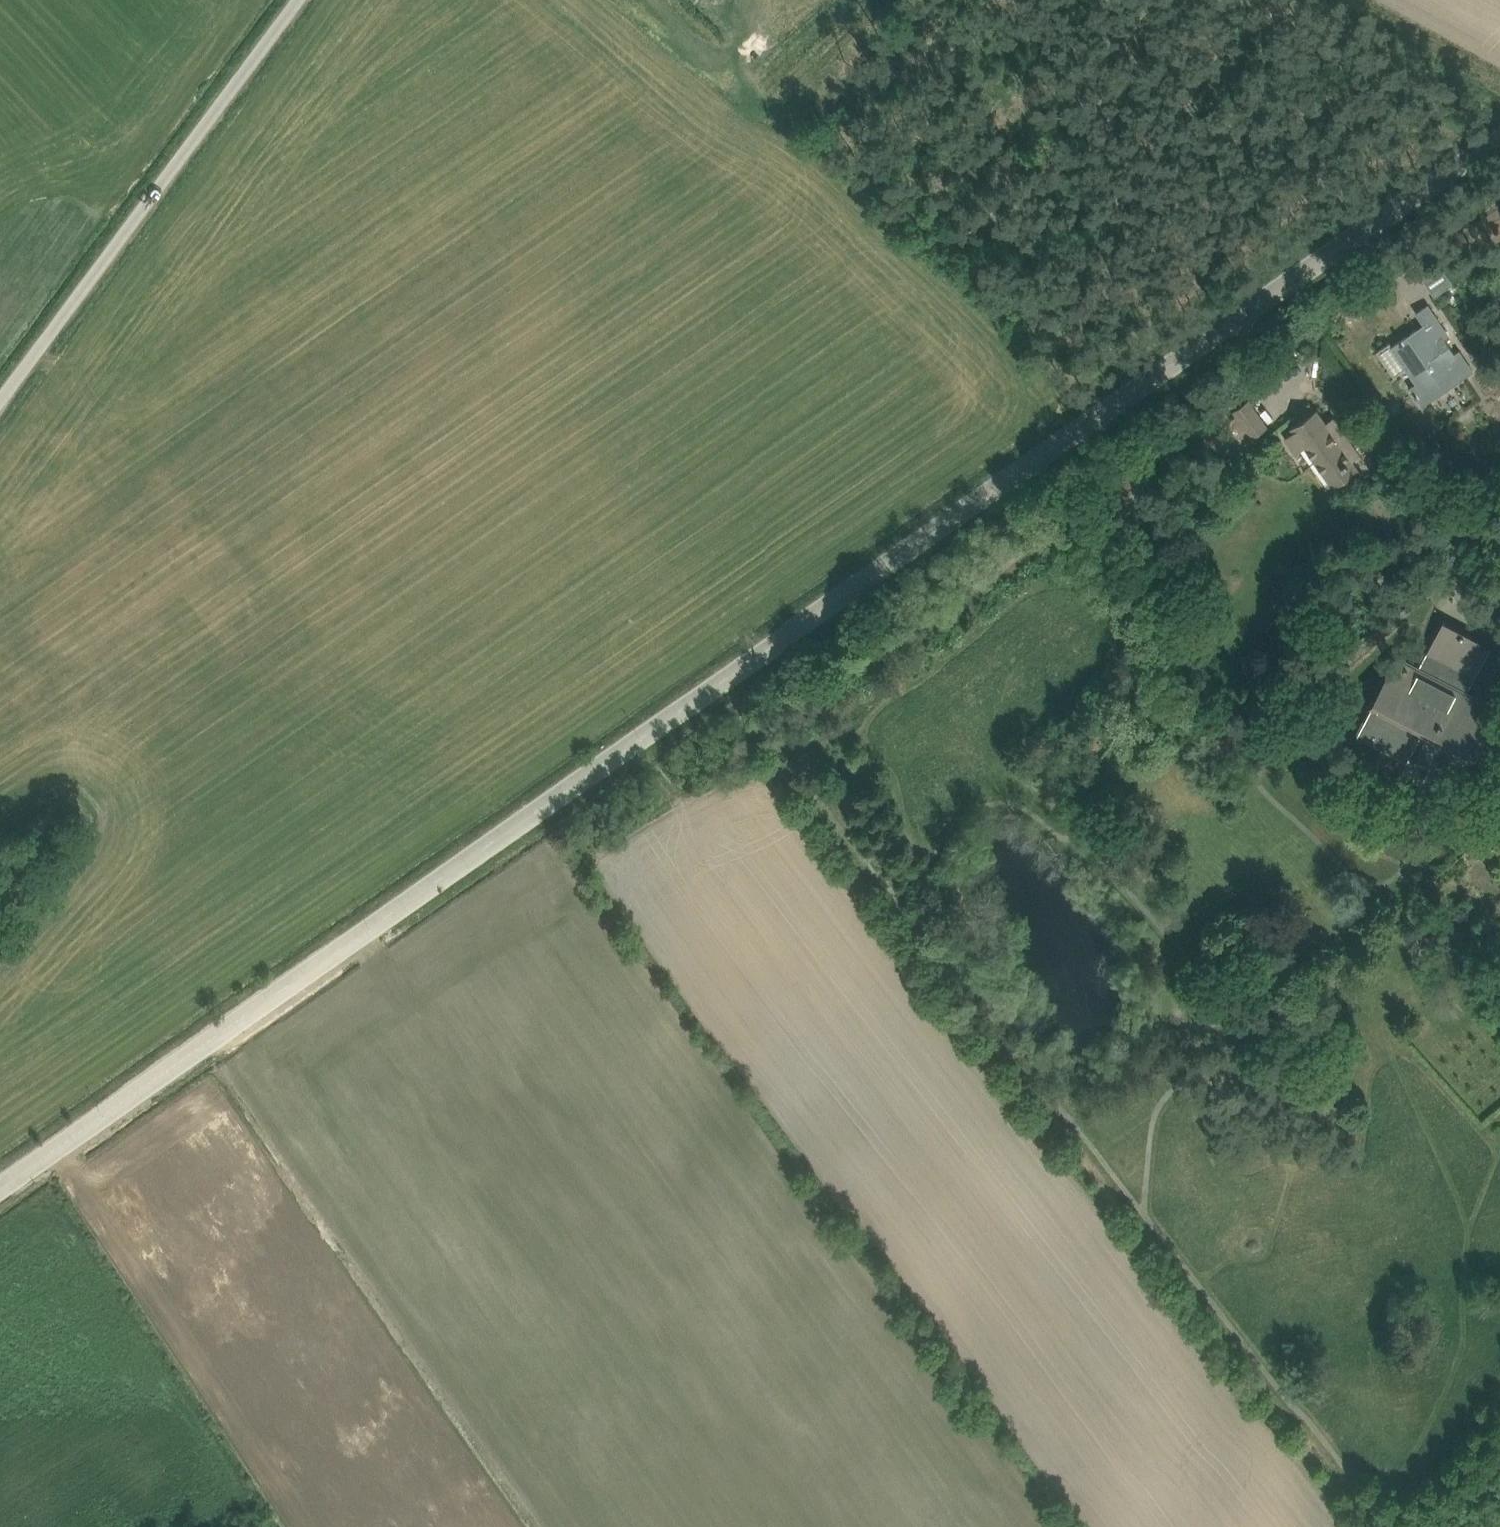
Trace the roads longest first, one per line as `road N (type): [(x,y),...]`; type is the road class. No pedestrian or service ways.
road 1 (tertiary): [(1499,141),(0,1181)]
road 2 (unclassified): [(0,395),(291,0)]

